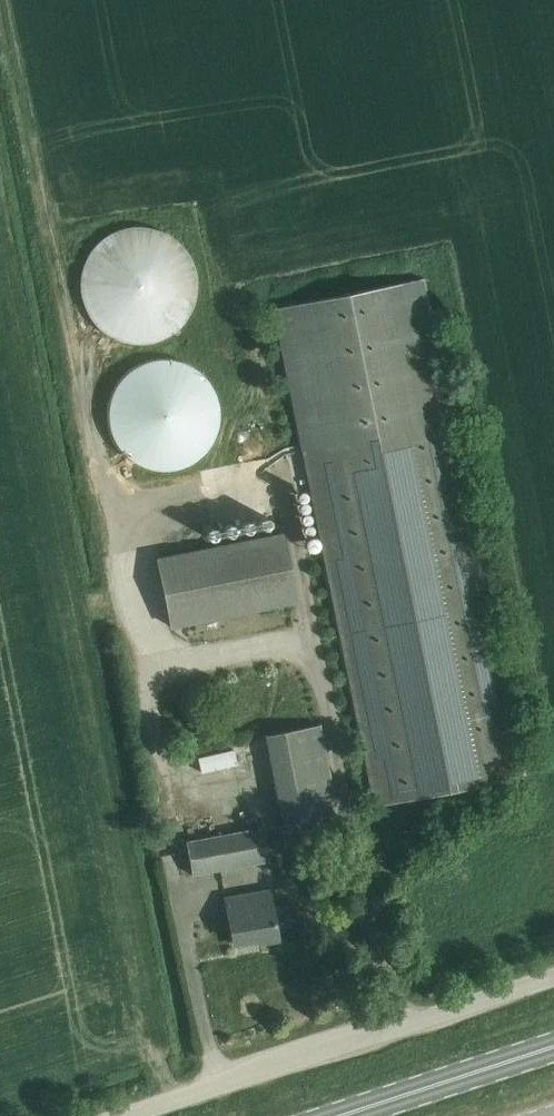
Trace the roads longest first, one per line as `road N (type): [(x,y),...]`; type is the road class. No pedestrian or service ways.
road 1 (unclassified): [(116,1115),(553,973)]
road 2 (primary): [(335,1115),(553,1047)]

